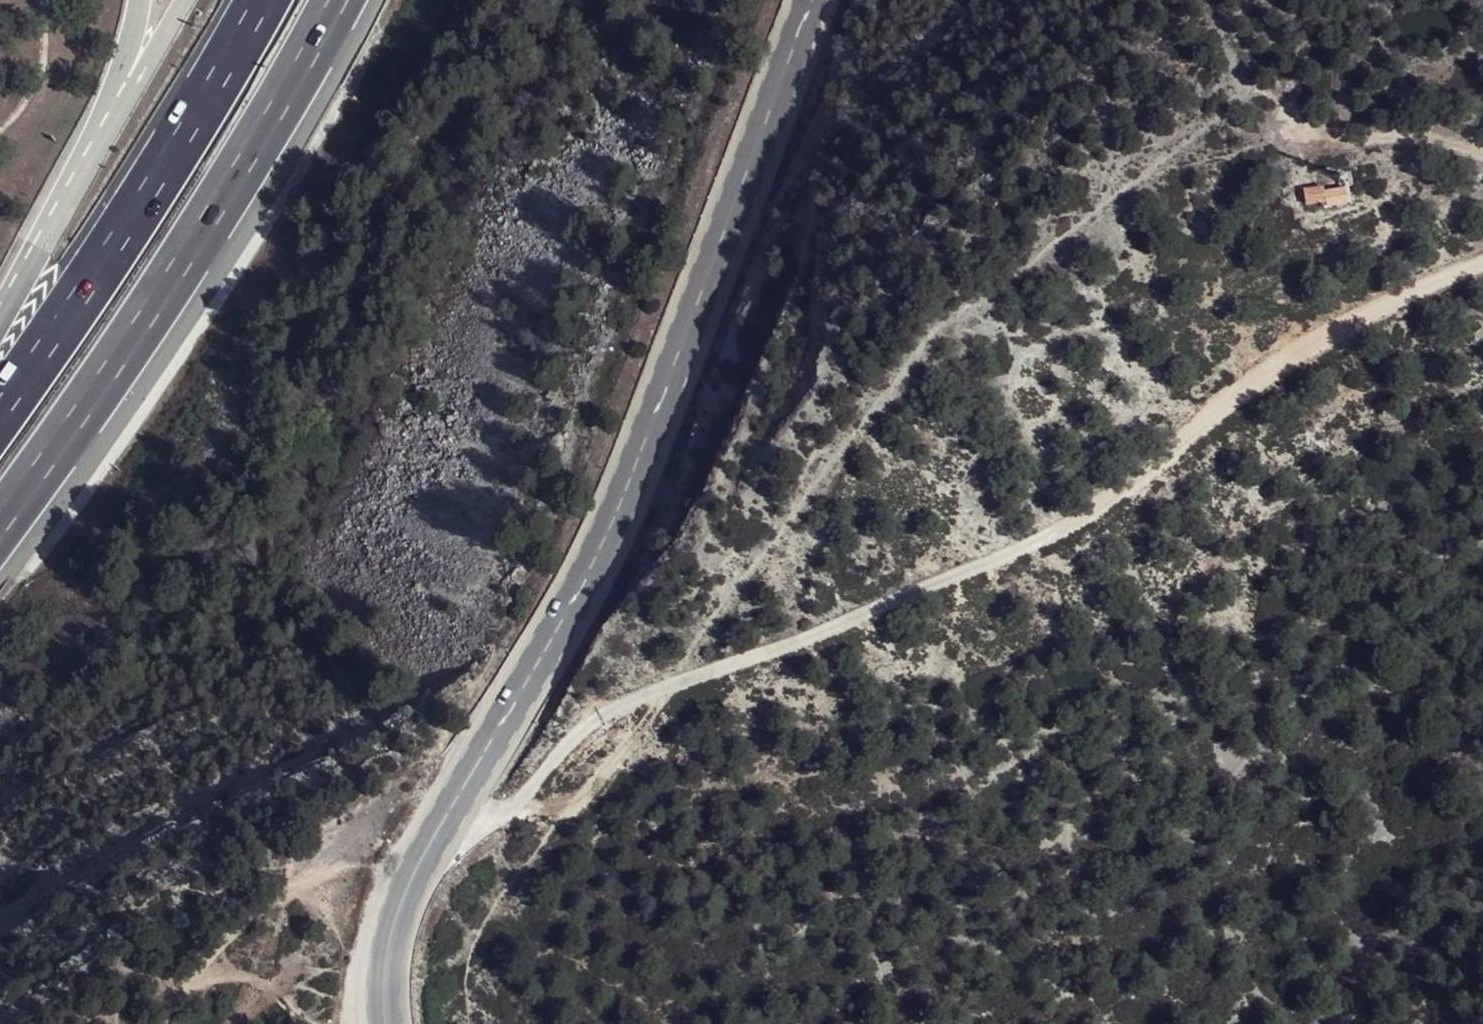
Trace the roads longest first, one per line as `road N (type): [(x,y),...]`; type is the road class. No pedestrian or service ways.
road 1 (track): [(1482,267),(1258,364),(1155,470),(1043,540),(767,656),(634,700),(587,725),(506,815),(422,857)]
road 2 (secondary): [(384,1023),(395,908),(574,607),(621,501),(807,0)]
road 3 (motorway): [(0,511),(71,416),(326,0)]
road 4 (motorway): [(261,0),(35,385),(0,427)]
road 5 (motorway): [(134,93),(0,324)]

